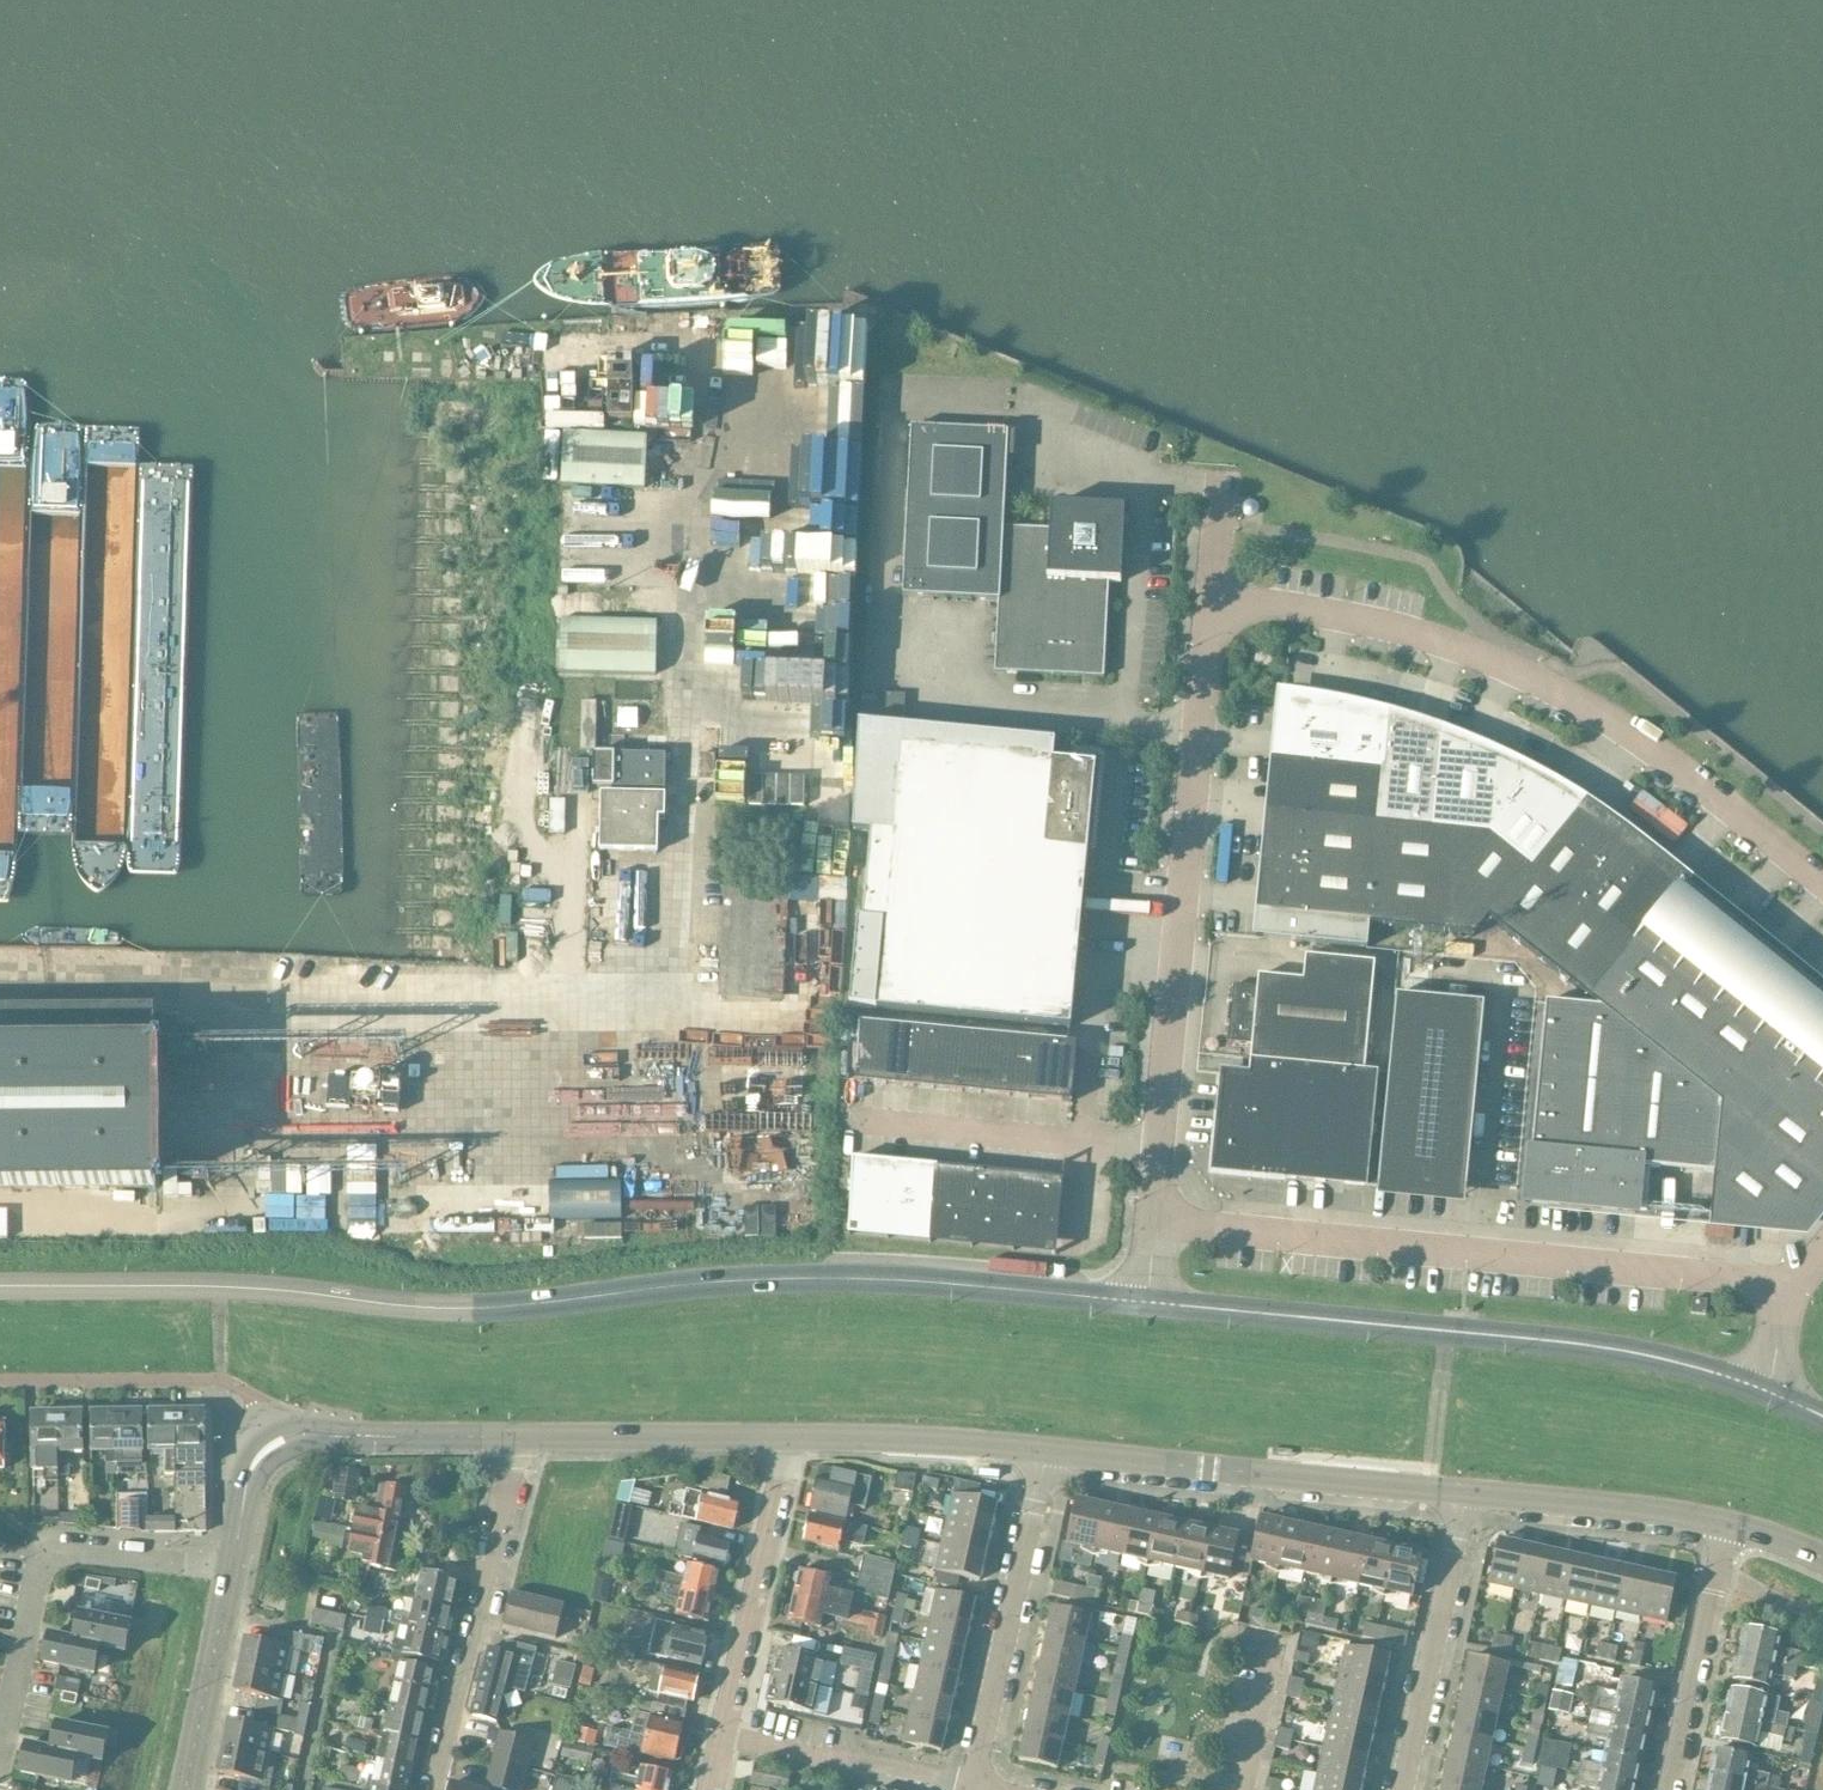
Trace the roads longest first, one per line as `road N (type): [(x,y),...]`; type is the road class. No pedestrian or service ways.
road 1 (tertiary): [(1144,1303),(815,1277),(477,1308),(220,1287),(0,1288)]
road 2 (unclassified): [(1822,885),(1561,691),(1383,626),(1210,598)]
road 3 (unclassified): [(1791,1285),(1152,1222)]
road 4 (tertiary): [(1768,1393),(1617,1349),(1144,1303)]
road 5 (unclassified): [(1159,1149),(1210,598)]
road 6 (tertiary): [(1047,1450),(1467,1492)]
road 7 (residential): [(233,1569),(43,1554),(0,1757)]
road 8 (residential): [(433,1789),(517,1435)]
road 9 (residential): [(968,1786),(1047,1450)]
road 10 (unclassified): [(849,1119),(1159,1149)]
road 11 (residential): [(721,1735),(790,1436)]
road 12 (residential): [(1401,1789),(1467,1492)]
road 13 (tertiary): [(517,1435),(790,1436)]
road 14 (residential): [(1670,1789),(1729,1525)]
road 15 (tertiary): [(1467,1492),(1729,1525)]
road 16 (tertiary): [(790,1436),(1047,1450)]
road 17 (residential): [(721,1735),(968,1786)]
road 18 (tertiary): [(282,1442),(517,1435)]
road 19 (tertiary): [(233,1569),(186,1789)]
road 20 (residential): [(1241,1789),(1270,1649)]
road 21 (tertiary): [(282,1442),(249,1475),(233,1569)]

